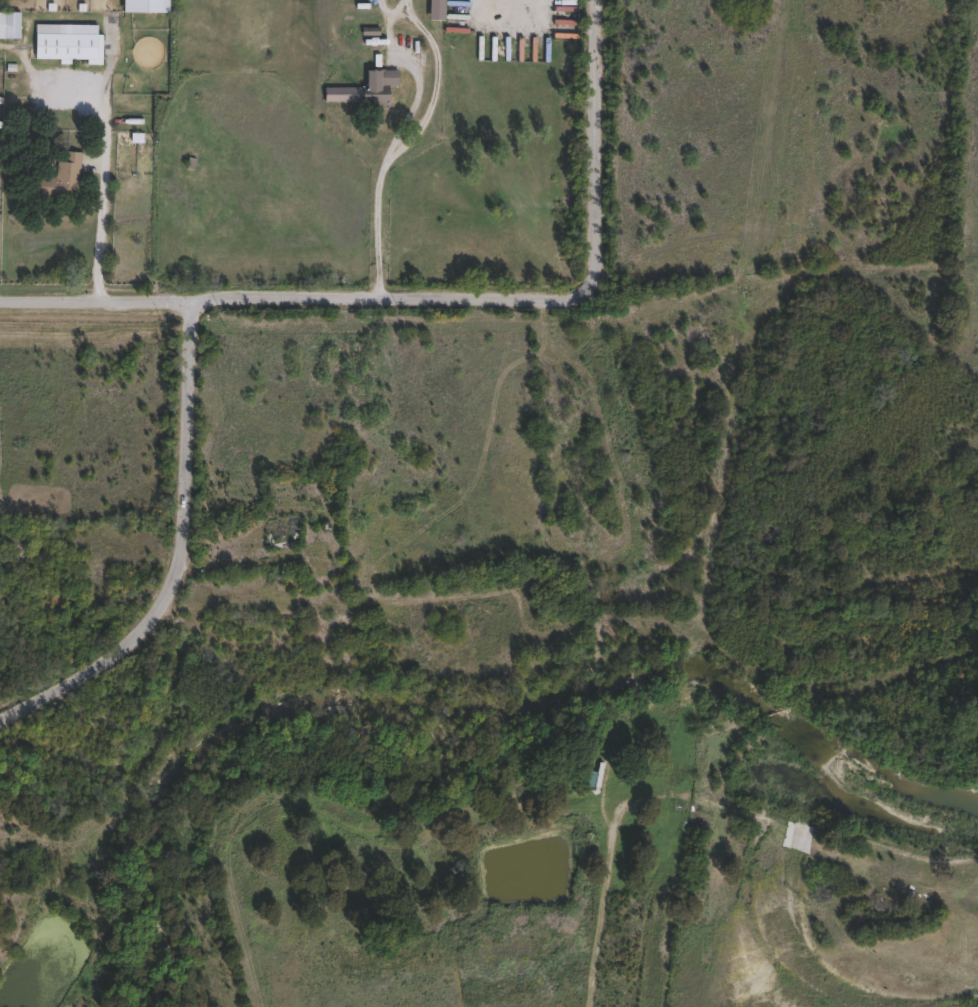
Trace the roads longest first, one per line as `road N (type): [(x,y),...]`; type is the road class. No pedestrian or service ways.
road 1 (residential): [(0,726),(128,647),(177,584),(188,528),(193,303)]
road 2 (residential): [(193,303),(586,300)]
road 3 (residential): [(595,0),(597,275),(586,300)]
road 4 (residential): [(0,301),(193,303)]

